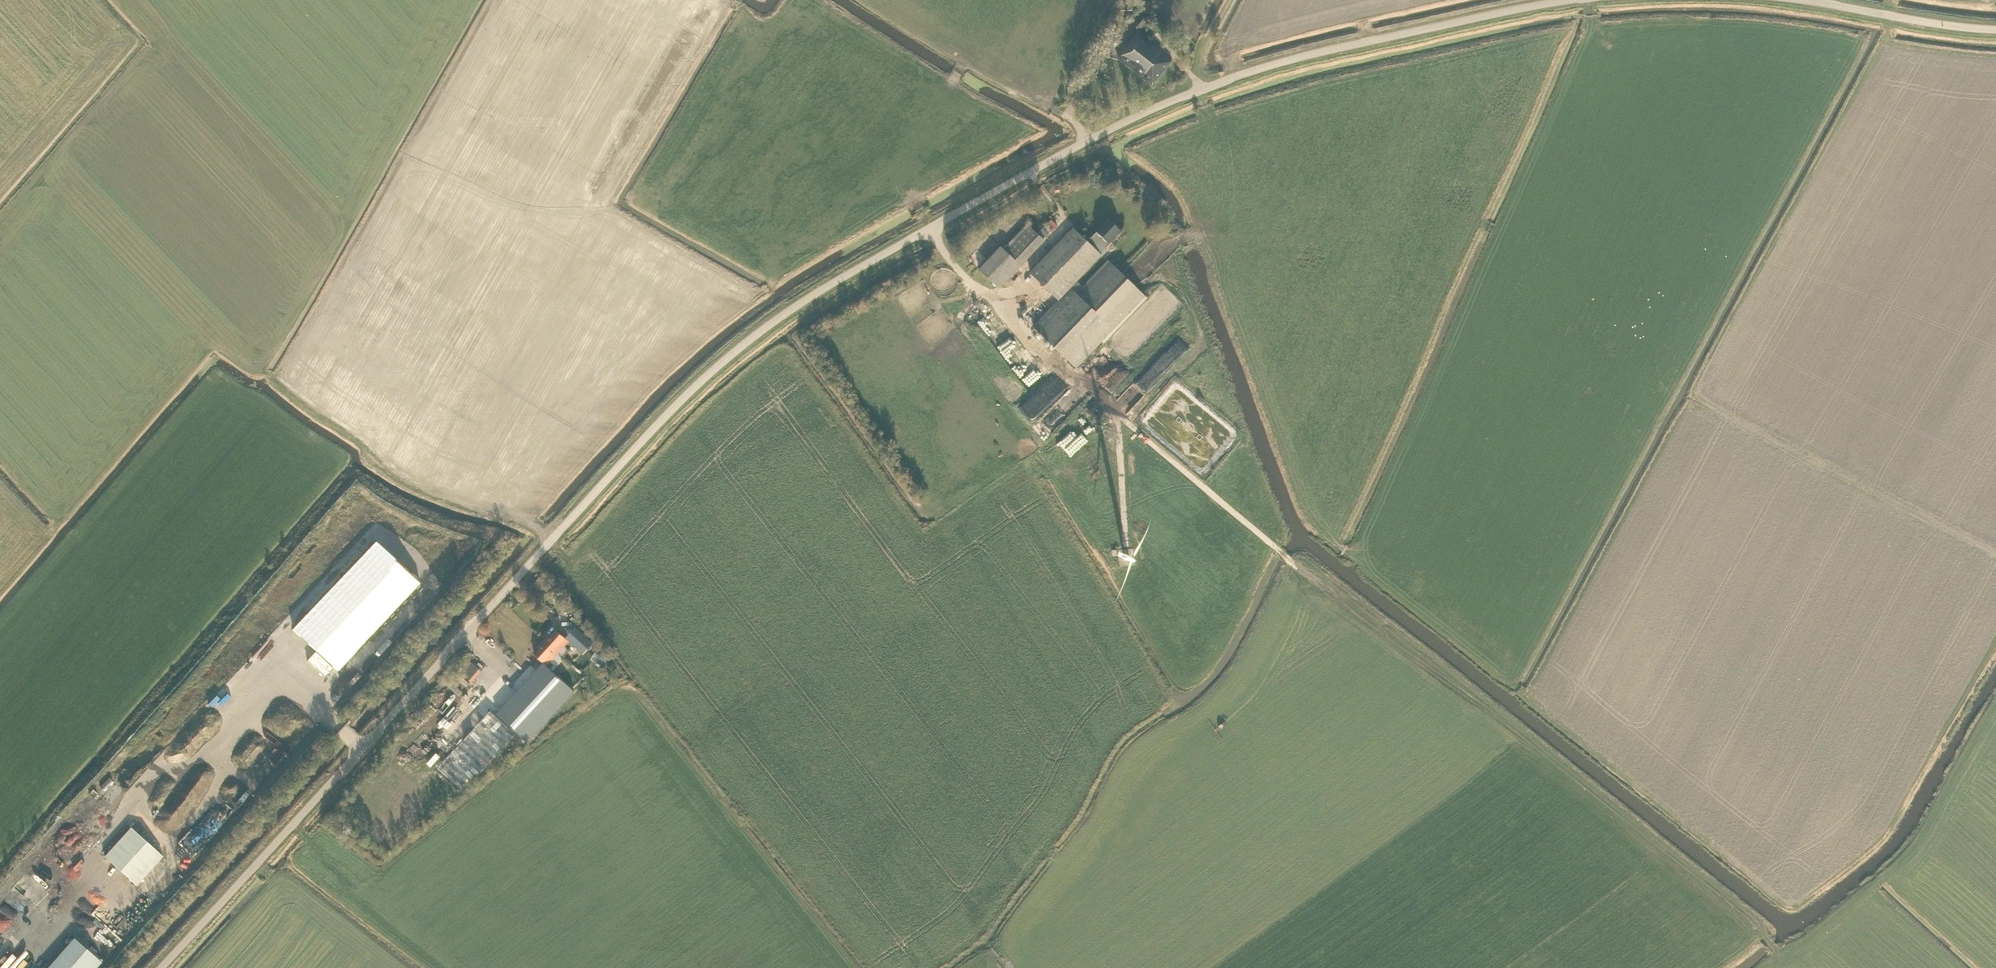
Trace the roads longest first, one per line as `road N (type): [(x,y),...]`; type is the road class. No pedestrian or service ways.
road 1 (unclassified): [(161,967),(667,415),(793,308),(1031,172),(1200,90),(1325,52),(1570,0)]
road 2 (unclassified): [(1801,0),(1995,30)]

